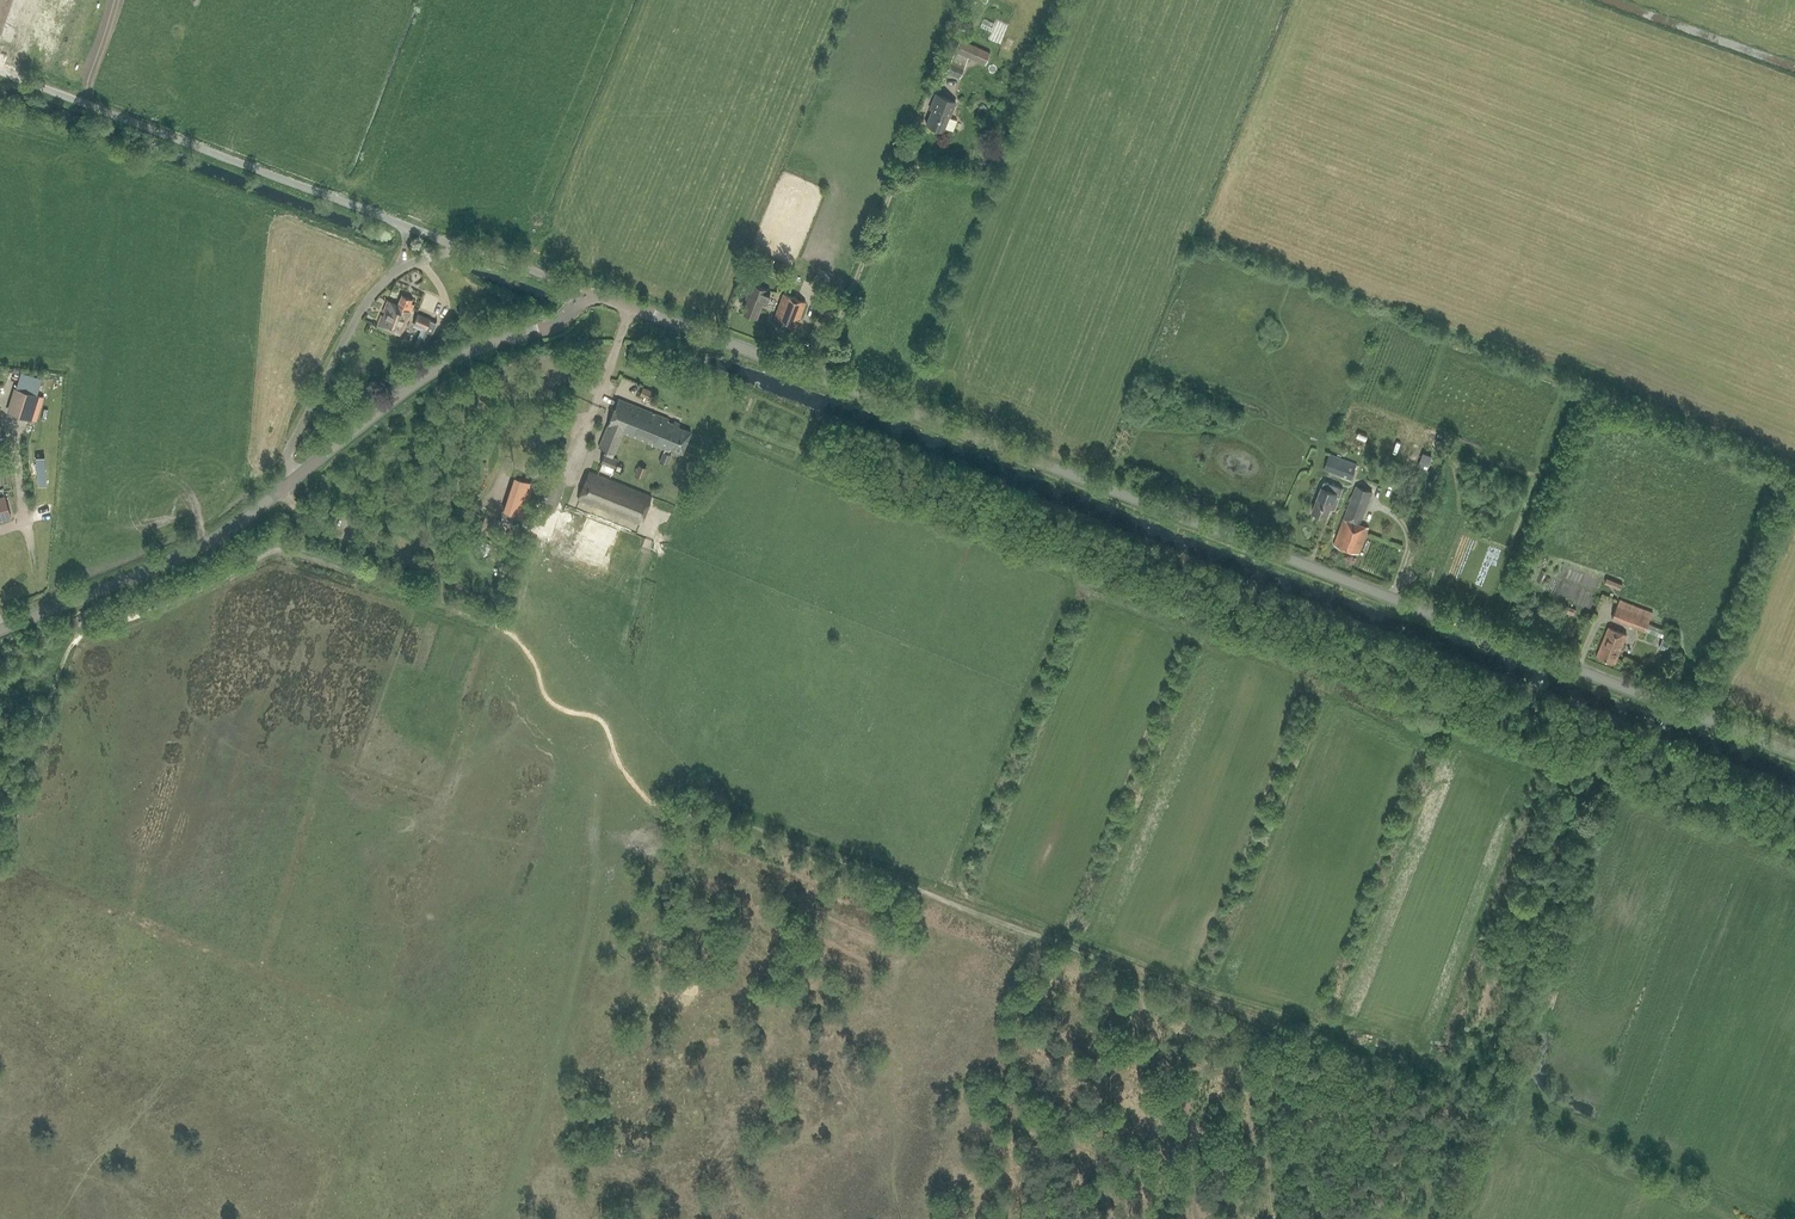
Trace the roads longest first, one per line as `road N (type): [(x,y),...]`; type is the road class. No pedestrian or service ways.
road 1 (tertiary): [(1794,753),(654,315),(600,296),(581,302)]
road 2 (unclassified): [(404,228),(35,86)]
road 3 (tertiary): [(0,631),(191,553),(299,477)]
road 4 (tertiary): [(299,477),(434,371),(555,326),(581,302)]
road 5 (unclassified): [(299,477),(289,454),(305,420),(359,315),(403,267)]
road 6 (unclassified): [(581,302),(548,276),(461,250)]

